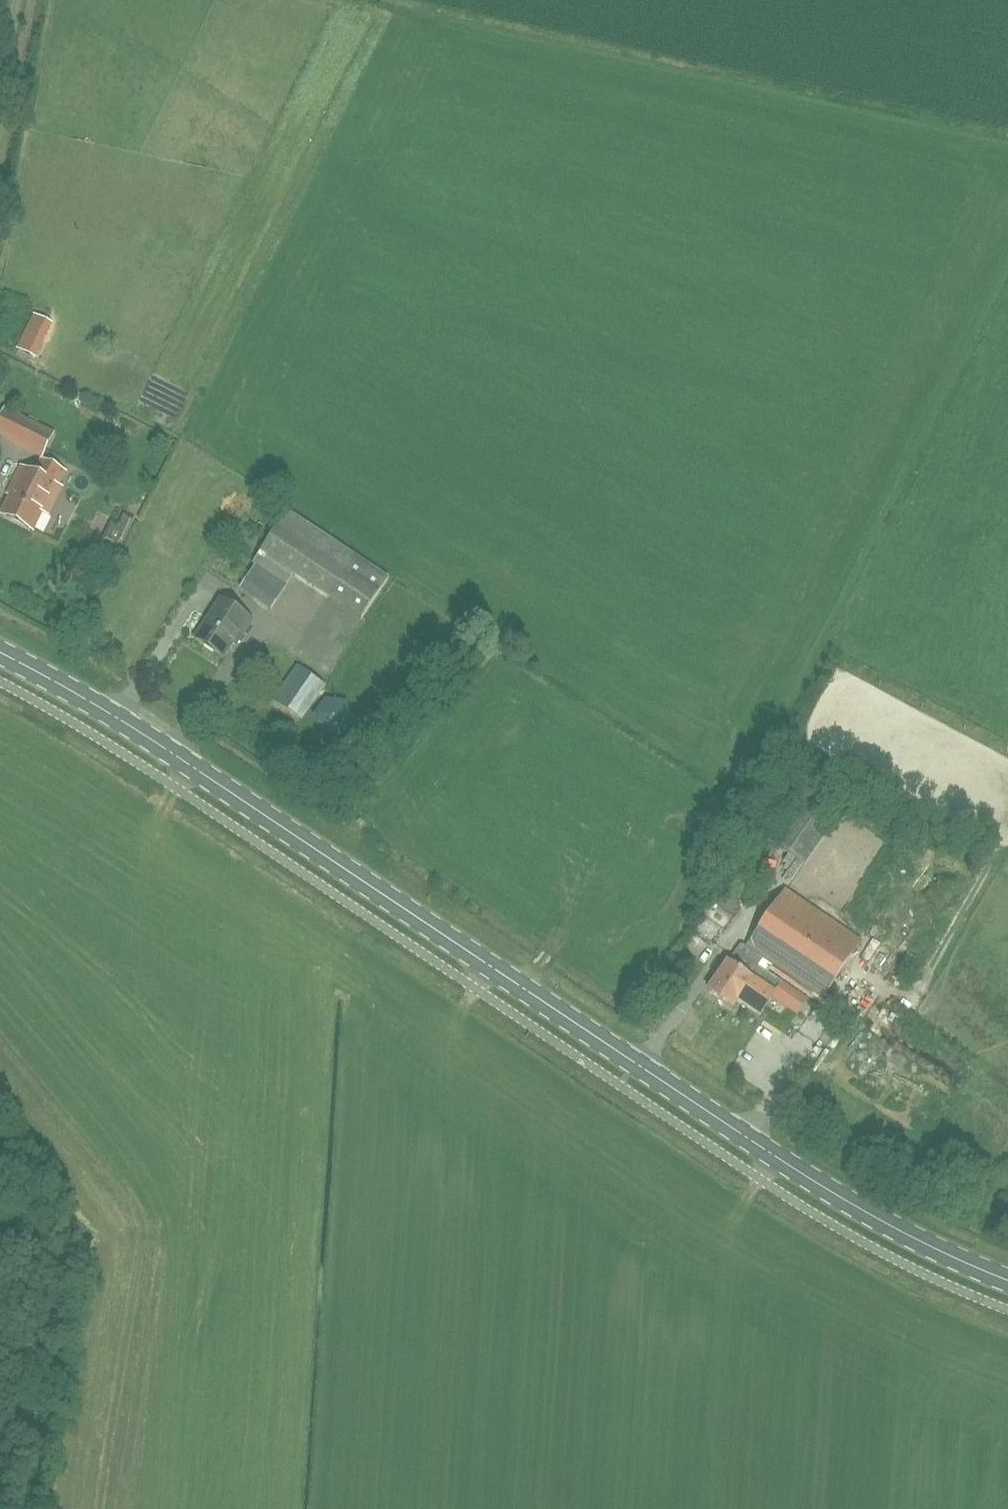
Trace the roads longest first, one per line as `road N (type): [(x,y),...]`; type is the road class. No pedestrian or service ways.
road 1 (secondary): [(0,650),(136,728),(571,1020)]
road 2 (secondary): [(1007,1279),(888,1225),(571,1020)]

